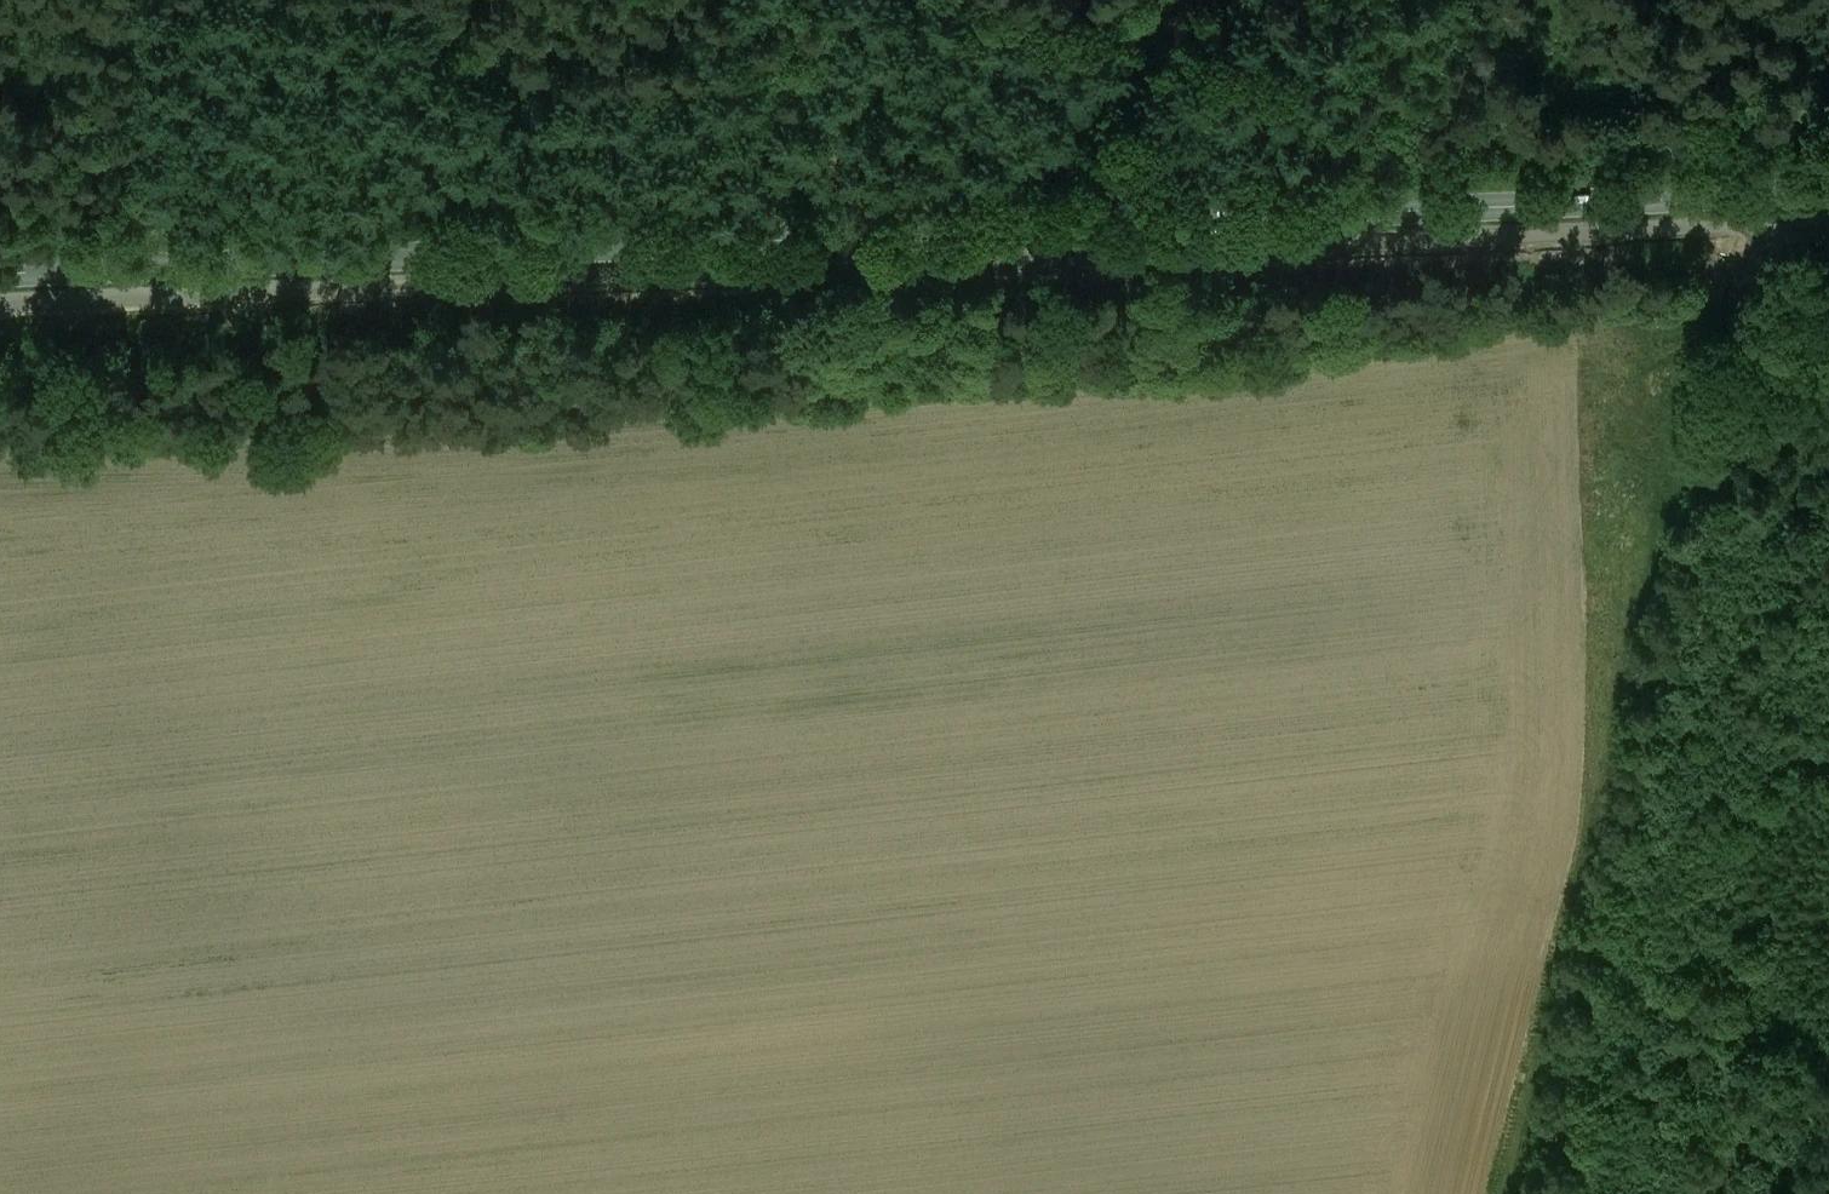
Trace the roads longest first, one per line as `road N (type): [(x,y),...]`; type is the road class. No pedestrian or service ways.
road 1 (tertiary): [(0,273),(1828,191)]
road 2 (track): [(1527,1193),(1715,329),(1814,216),(1822,191)]

